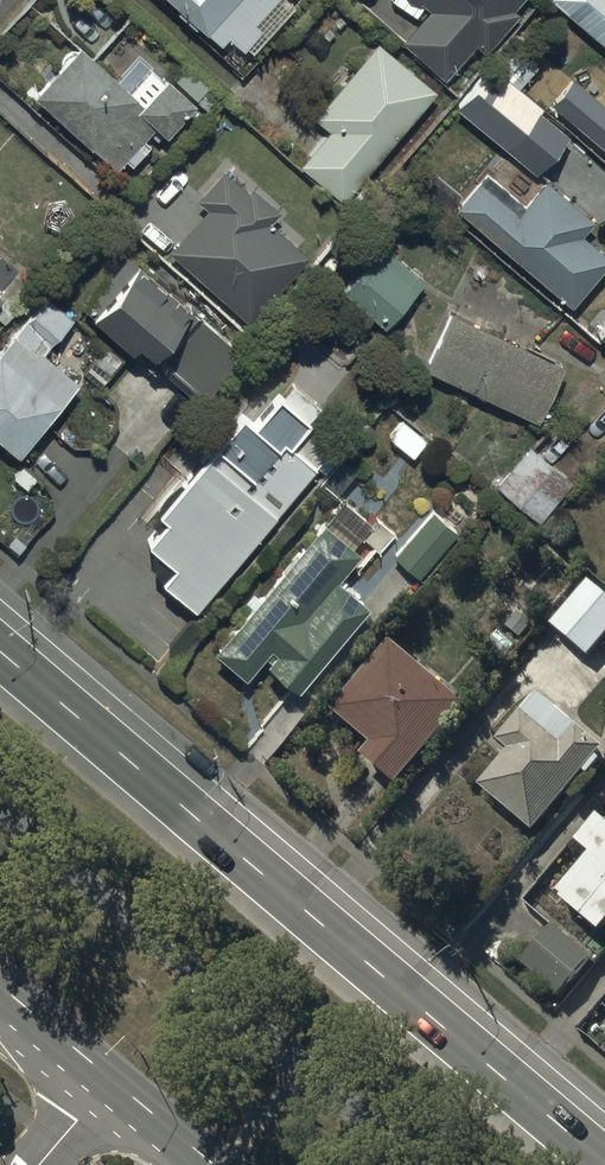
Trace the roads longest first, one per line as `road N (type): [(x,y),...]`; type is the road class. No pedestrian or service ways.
road 1 (secondary): [(0,653),(604,1164)]
road 2 (secondary): [(112,1081),(0,985)]
road 3 (secondary): [(212,1164),(112,1081)]

